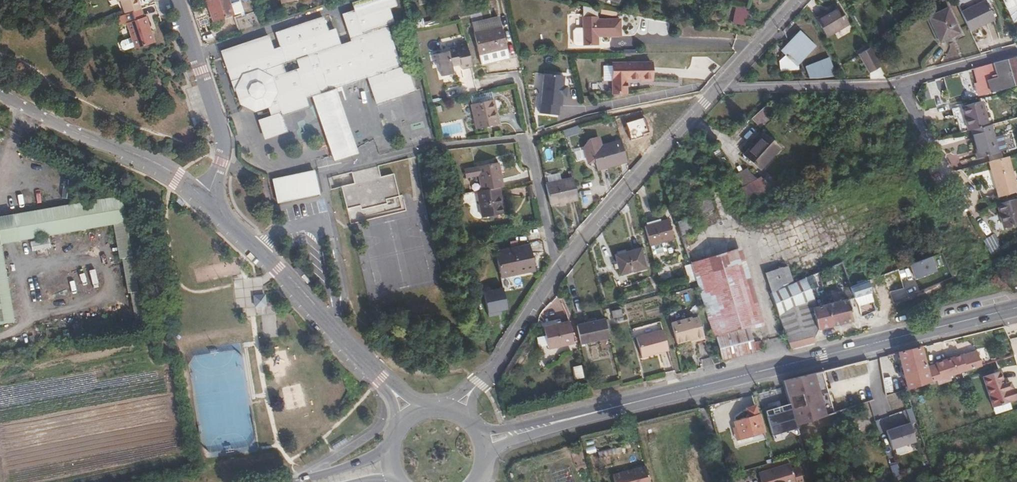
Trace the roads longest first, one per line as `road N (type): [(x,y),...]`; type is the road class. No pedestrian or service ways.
road 1 (primary): [(543,425),(1016,306)]
road 2 (residential): [(719,86),(900,86),(1016,54)]
road 3 (residential): [(206,201),(388,384)]
road 4 (residential): [(558,270),(719,86)]
road 5 (residential): [(0,95),(150,160),(206,201)]
road 6 (residential): [(206,201),(223,142),(177,0)]
road 7 (residential): [(479,383),(558,270)]
road 8 (residential): [(558,270),(526,137)]

